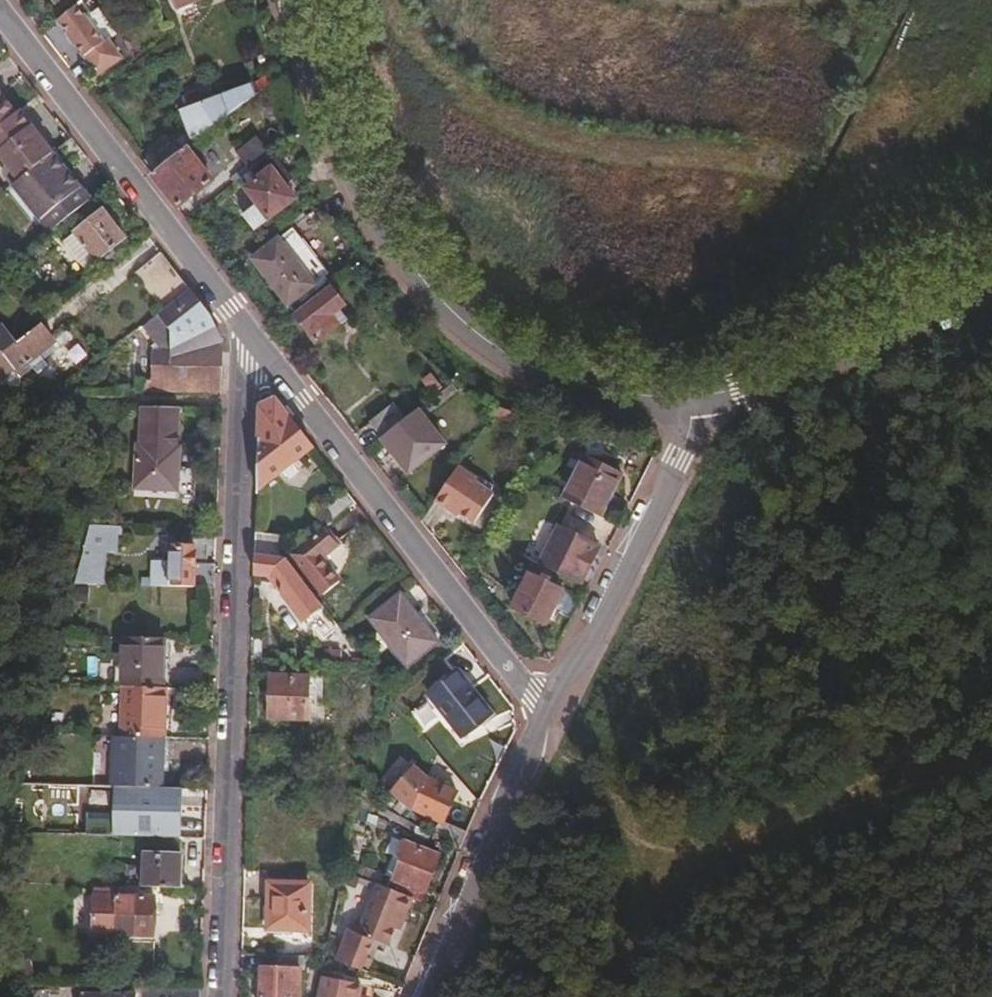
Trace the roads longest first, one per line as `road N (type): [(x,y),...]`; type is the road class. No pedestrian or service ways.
road 1 (residential): [(261,341),(244,401),(221,996)]
road 2 (tertiary): [(305,0),(324,88),(355,165),(441,294),(519,356),(584,382),(695,393)]
road 3 (track): [(991,757),(714,840),(673,866),(622,823),(542,716)]
road 4 (residential): [(549,699),(529,688),(261,341)]
road 5 (residential): [(261,341),(0,7)]
road 6 (residential): [(549,699),(601,622),(680,453),(695,393)]
road 7 (tertiary): [(695,393),(834,351),(991,273)]
road 8 (residential): [(429,996),(549,699)]
road 9 (track): [(880,791),(991,678)]

